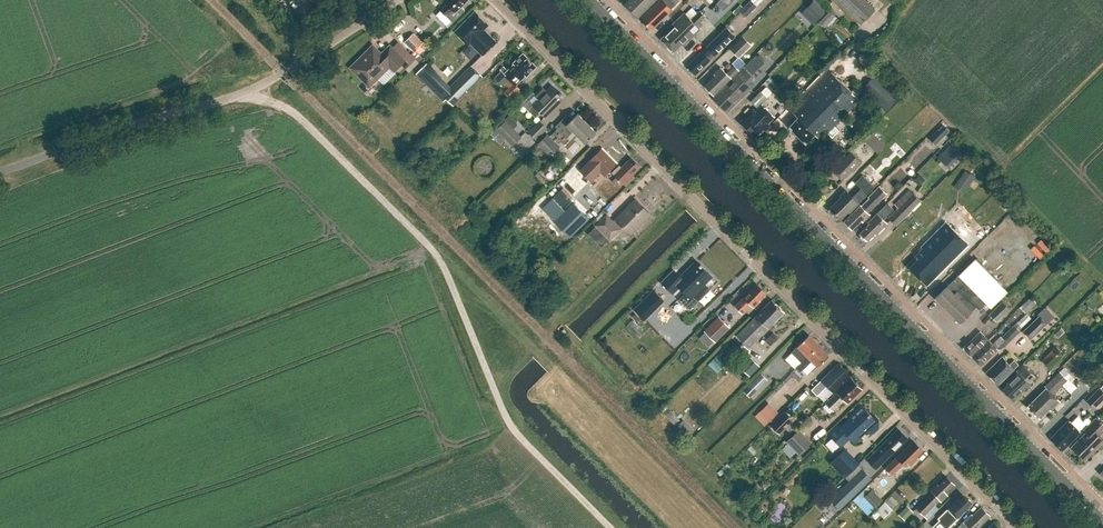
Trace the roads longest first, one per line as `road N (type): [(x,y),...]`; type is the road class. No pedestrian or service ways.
road 1 (residential): [(1017,527),(495,0)]
road 2 (secondary): [(1102,525),(586,0)]
road 3 (unclassified): [(246,91),(293,113),(436,253),(516,431),(610,527)]
road 4 (unclassified): [(0,172),(246,91)]
road 5 (unclassified): [(246,91),(398,0)]

